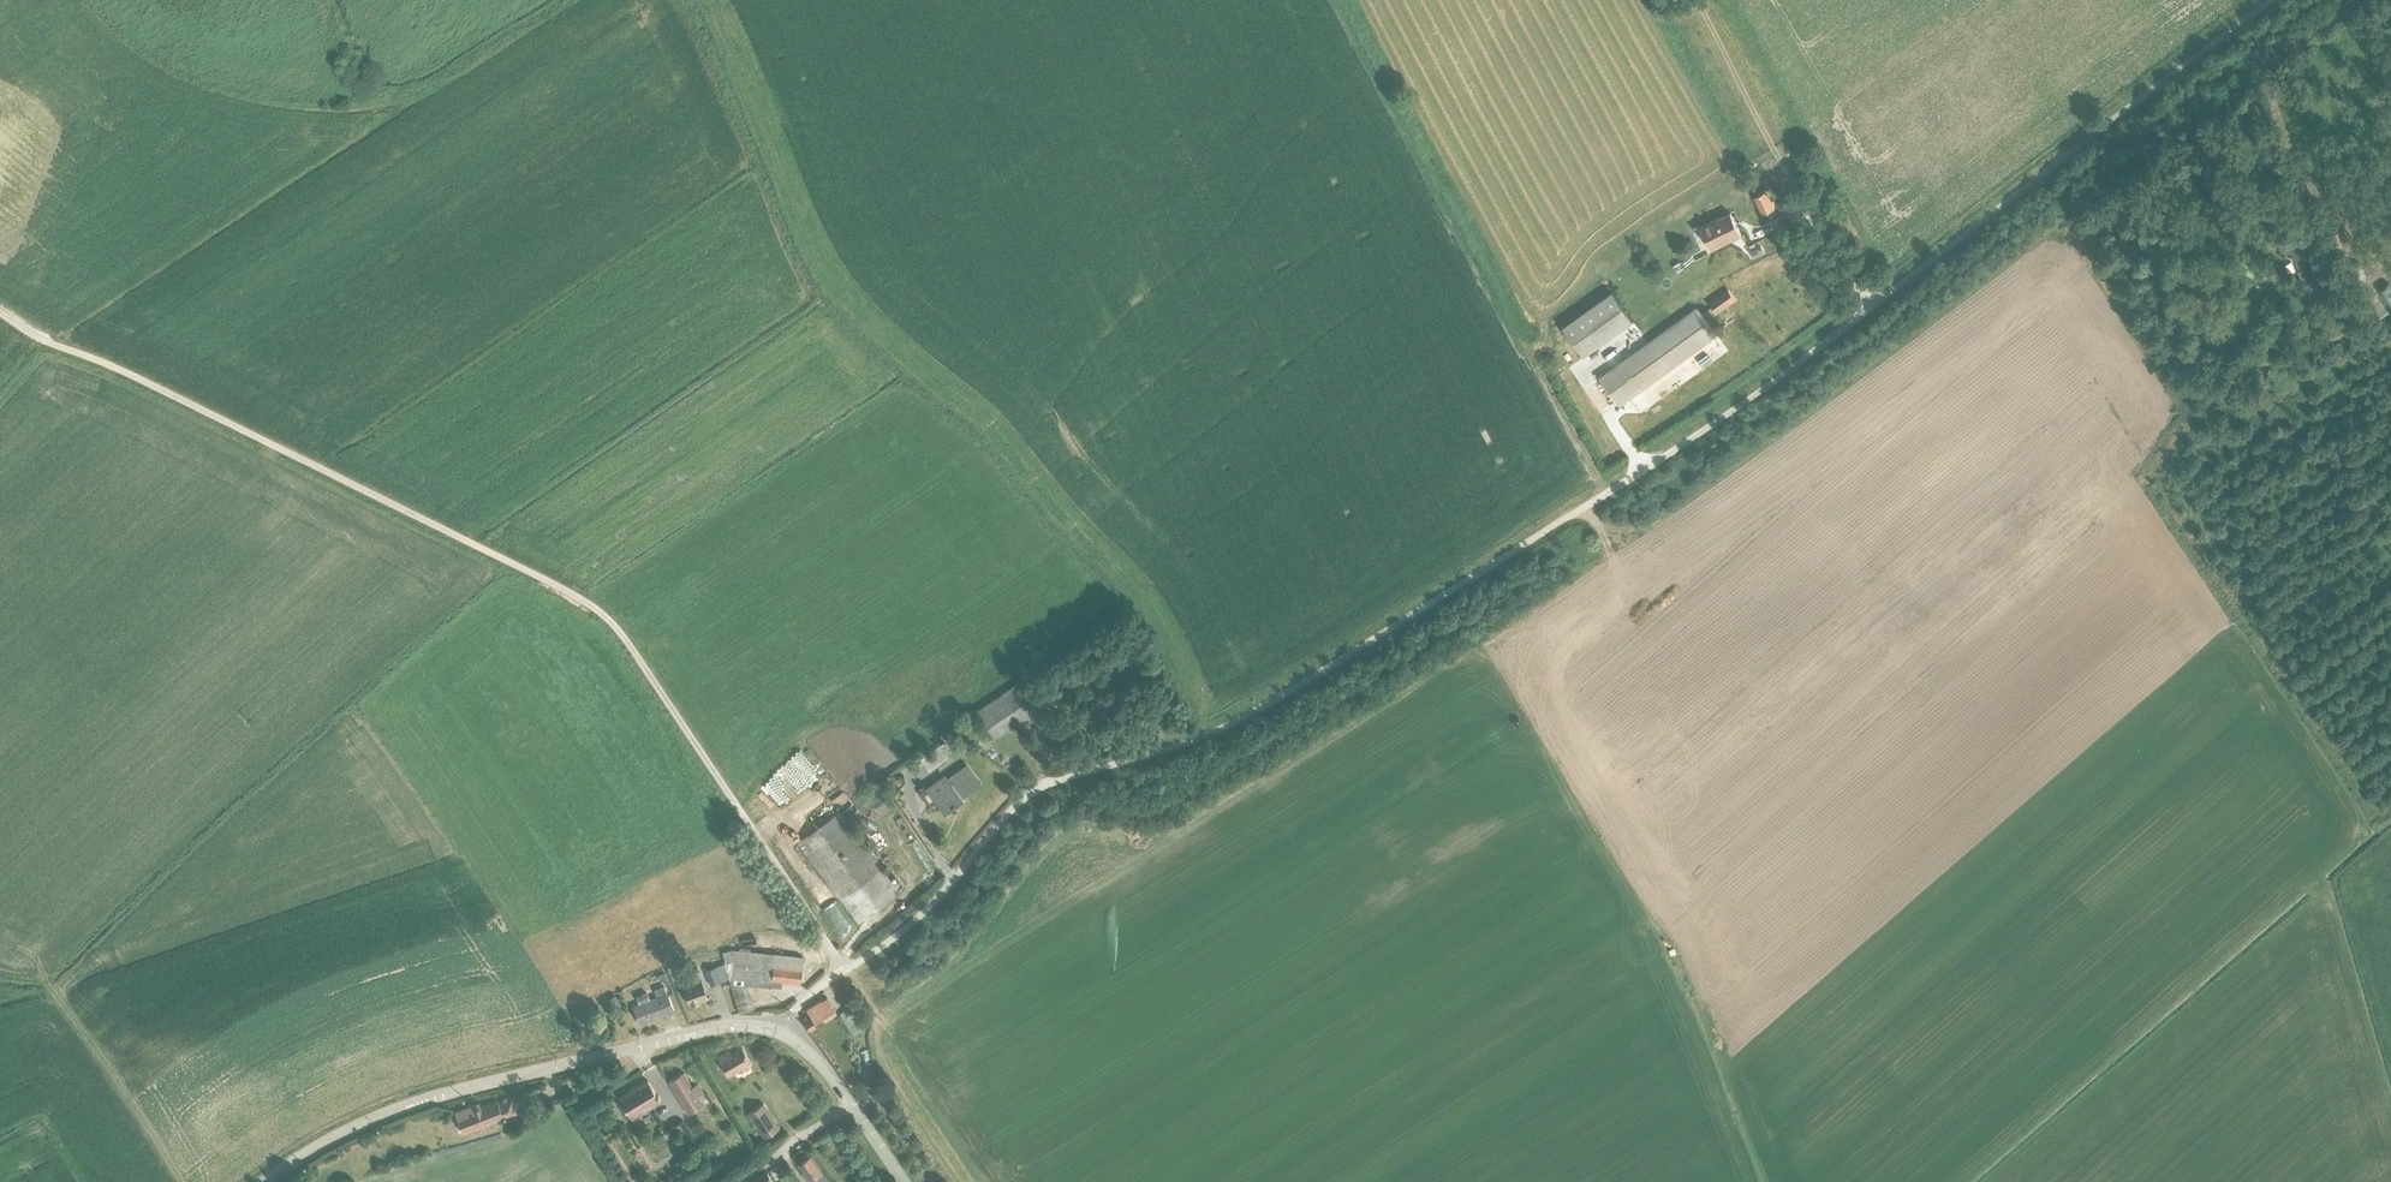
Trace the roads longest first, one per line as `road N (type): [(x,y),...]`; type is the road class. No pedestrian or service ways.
road 1 (residential): [(2274,0),(1761,391),(1308,681),(1179,747),(1032,794),(884,944),(845,970)]
road 2 (residential): [(845,970),(621,637),(587,606),(125,373),(53,347),(0,313)]
road 3 (track): [(1581,507),(1599,522),(1635,529),(1658,520),(2347,0)]
road 4 (tertiary): [(785,1033),(738,1024),(400,1110),(270,1181)]
road 5 (track): [(182,1181),(39,973)]
road 6 (tertiary): [(903,1181),(813,1051),(785,1033)]

